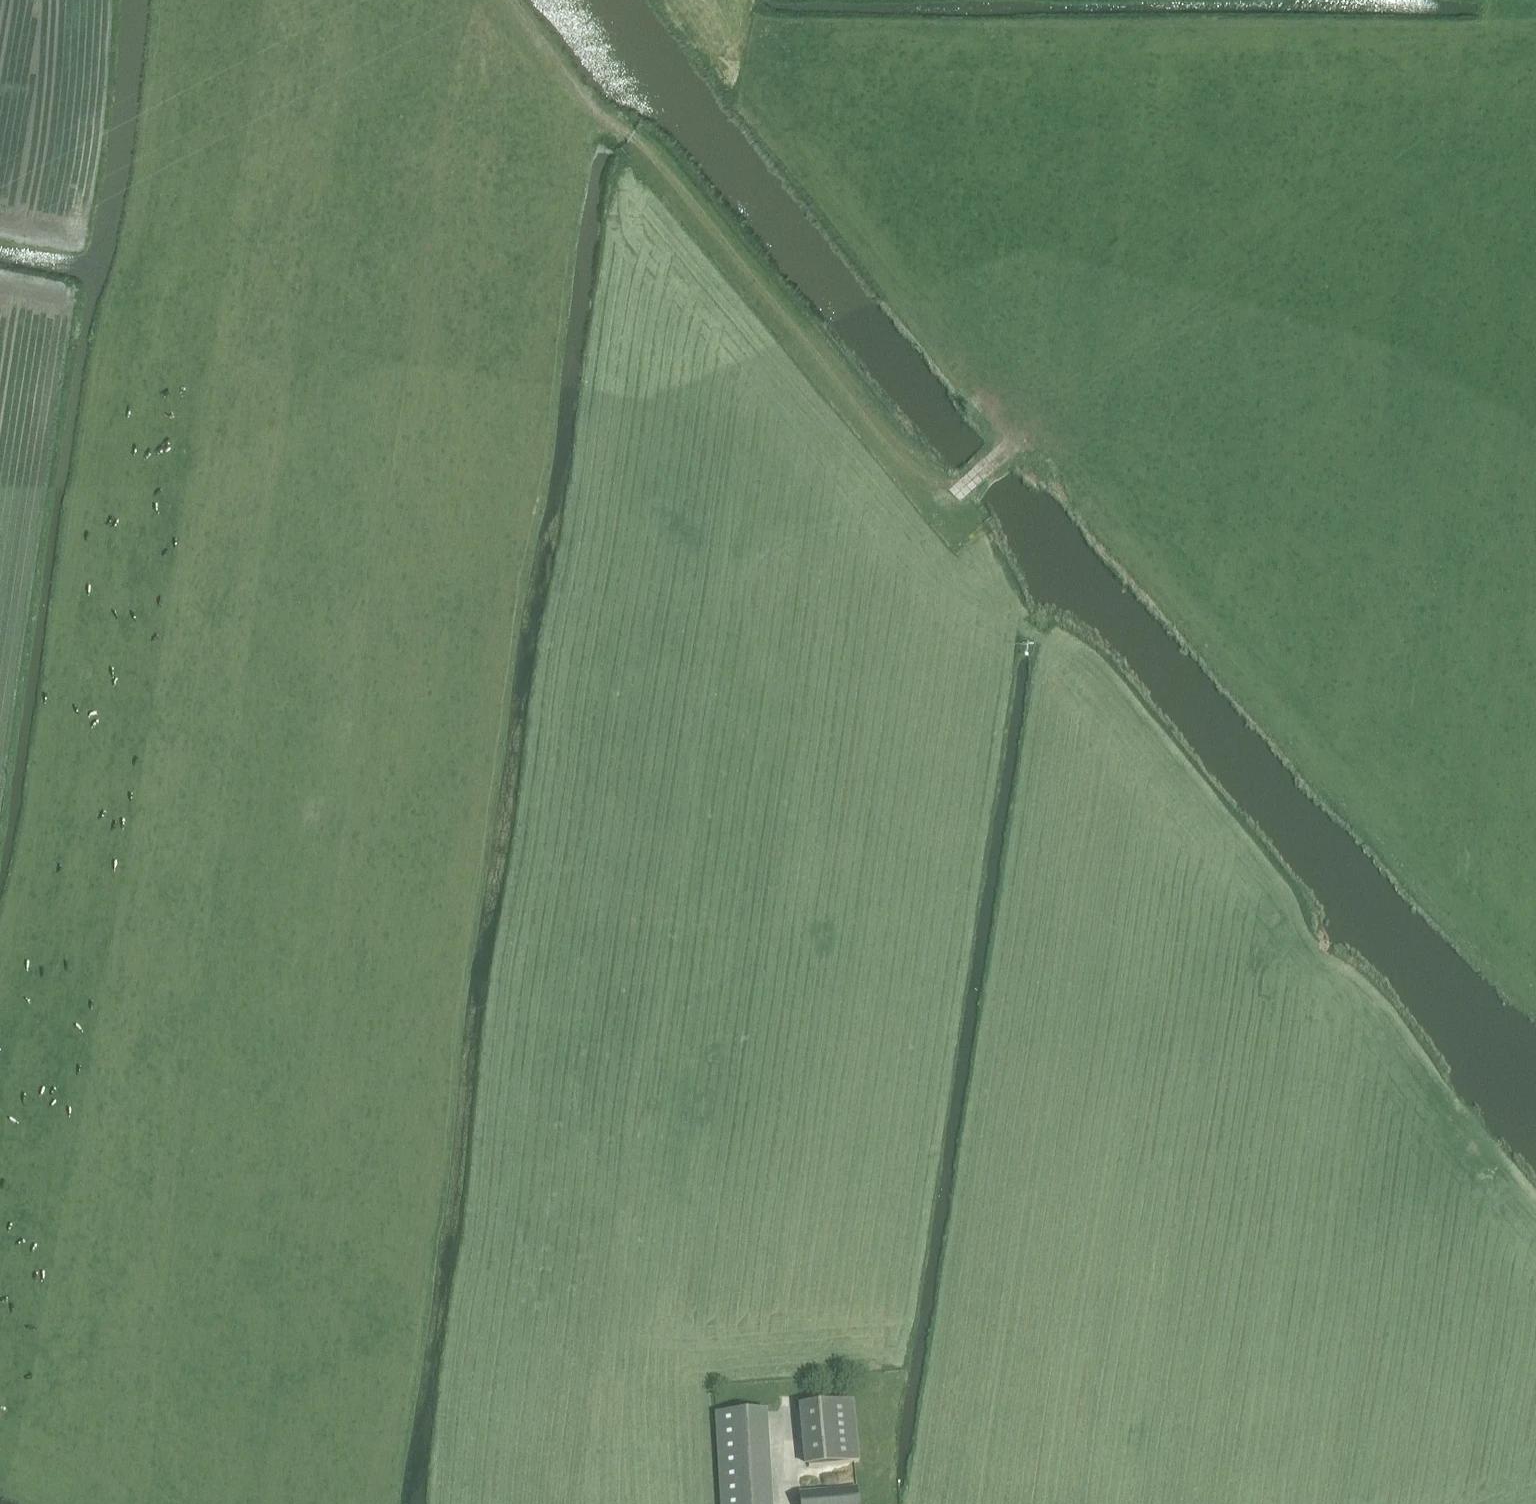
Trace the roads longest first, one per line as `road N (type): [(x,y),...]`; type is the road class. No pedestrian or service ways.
road 1 (track): [(358,1503),(584,104)]
road 2 (track): [(1535,993),(1105,505),(1035,439),(1012,442),(945,497),(632,133),(584,104)]
road 3 (track): [(584,104),(502,0)]

